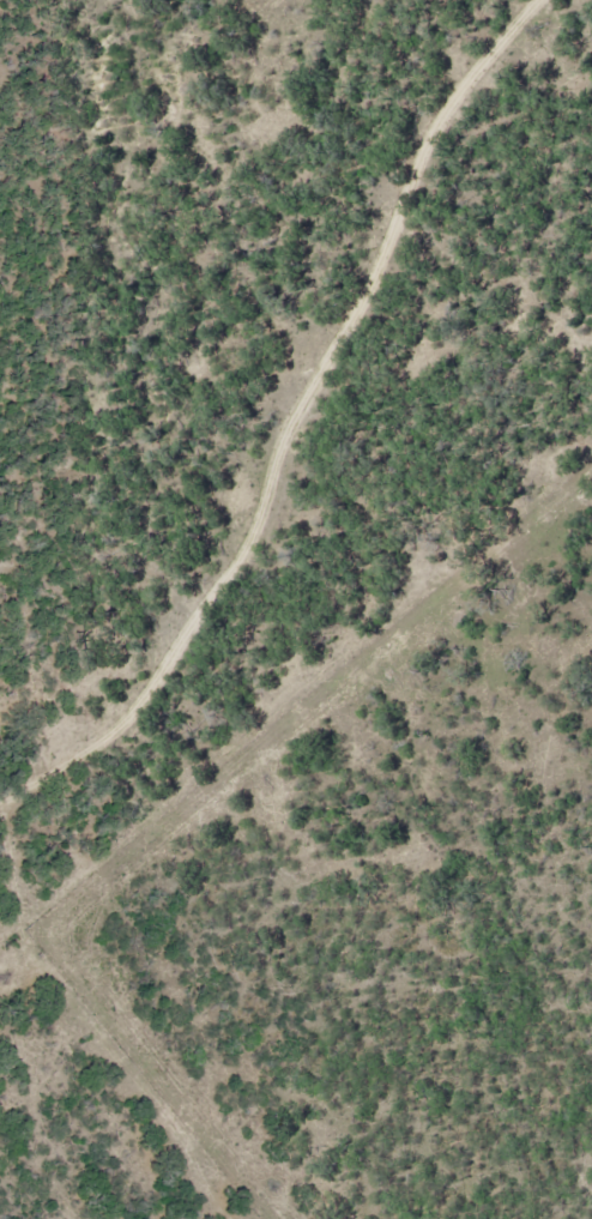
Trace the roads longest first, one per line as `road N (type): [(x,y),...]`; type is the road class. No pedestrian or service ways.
road 1 (track): [(0,808),(126,725),(253,547),(295,424),(369,294),(411,179),(470,83),(543,0)]

